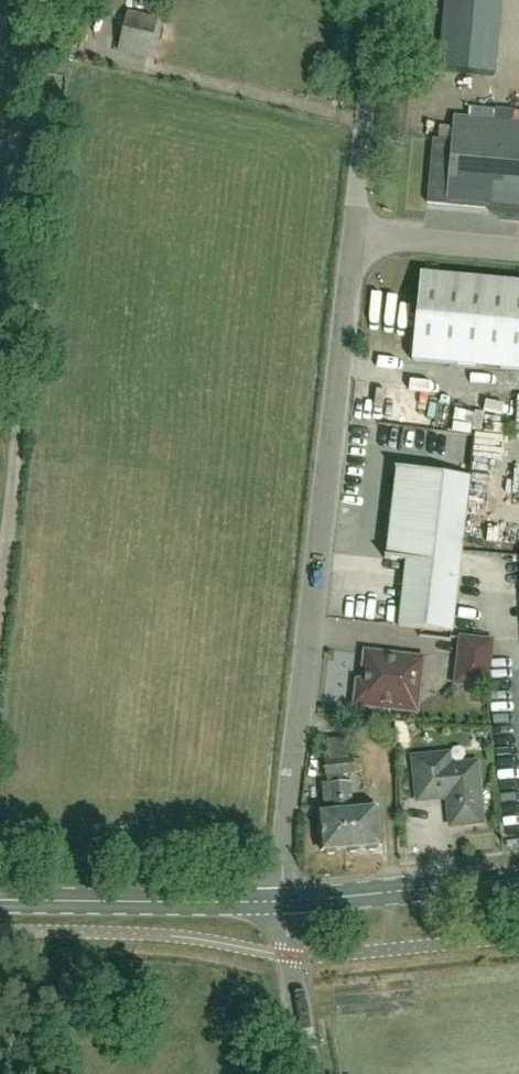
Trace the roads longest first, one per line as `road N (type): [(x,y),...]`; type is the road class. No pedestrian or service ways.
road 1 (unclassified): [(283,902),(294,734),(377,0)]
road 2 (secondary): [(283,902),(0,901)]
road 3 (secondary): [(518,879),(283,902)]
road 4 (unclassified): [(310,1073),(283,902)]

